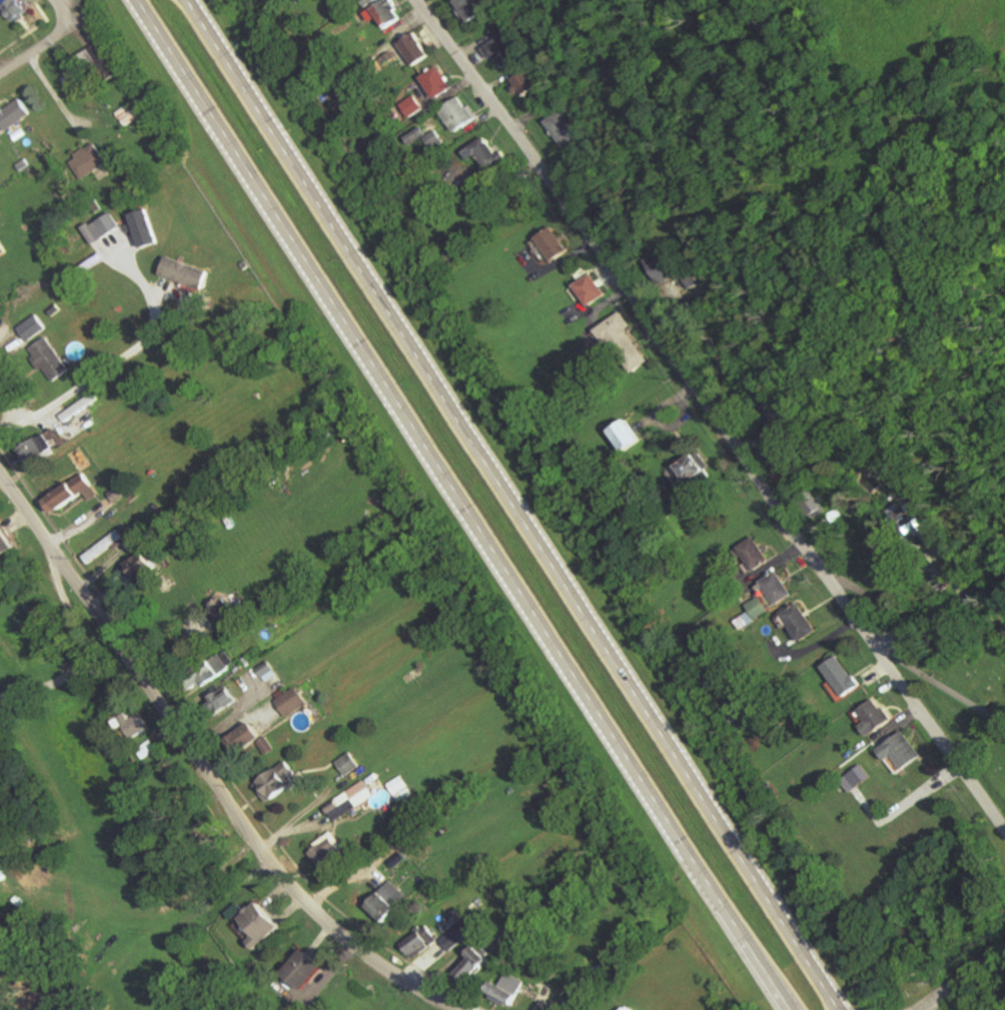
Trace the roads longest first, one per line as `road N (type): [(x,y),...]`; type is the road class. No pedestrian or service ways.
road 1 (trunk): [(838,1009),(186,0)]
road 2 (trunk): [(135,0),(745,939)]
road 3 (residential): [(1004,841),(412,0)]
road 4 (residential): [(0,473),(298,894),(365,954),(458,1009)]

